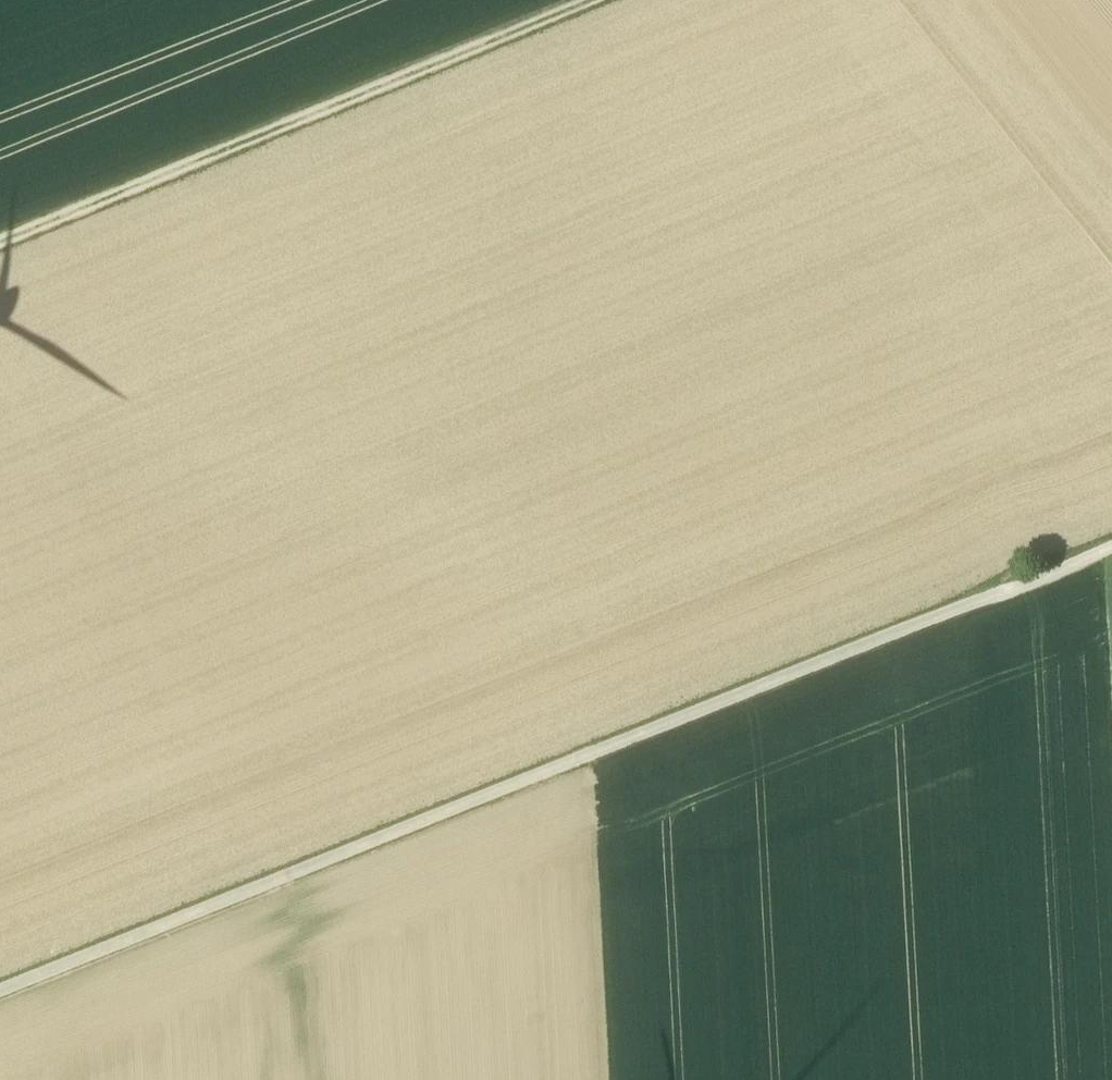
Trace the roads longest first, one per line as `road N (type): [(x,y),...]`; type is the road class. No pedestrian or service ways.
road 1 (track): [(0,990),(1111,546)]
road 2 (track): [(592,0),(0,243)]

